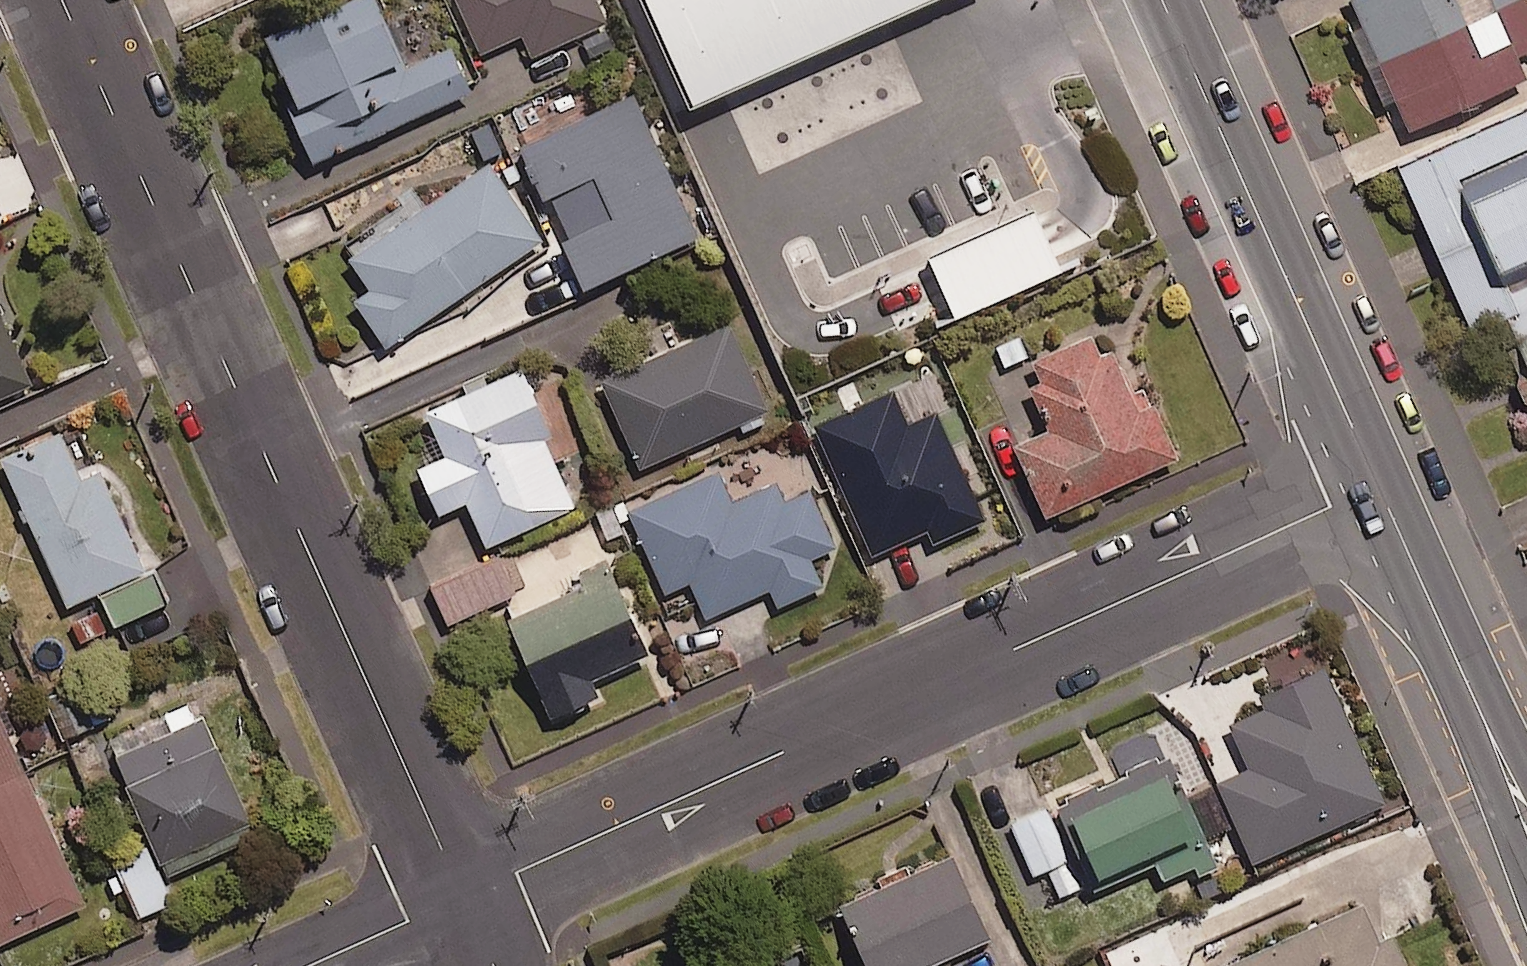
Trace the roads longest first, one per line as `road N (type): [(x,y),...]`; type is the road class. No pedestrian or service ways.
road 1 (residential): [(465,896),(1379,488)]
road 2 (residential): [(465,896),(63,0)]
road 3 (primary): [(1162,0),(1379,488)]
road 4 (primary): [(1379,488),(1526,797)]
road 5 (residential): [(310,965),(465,896)]

